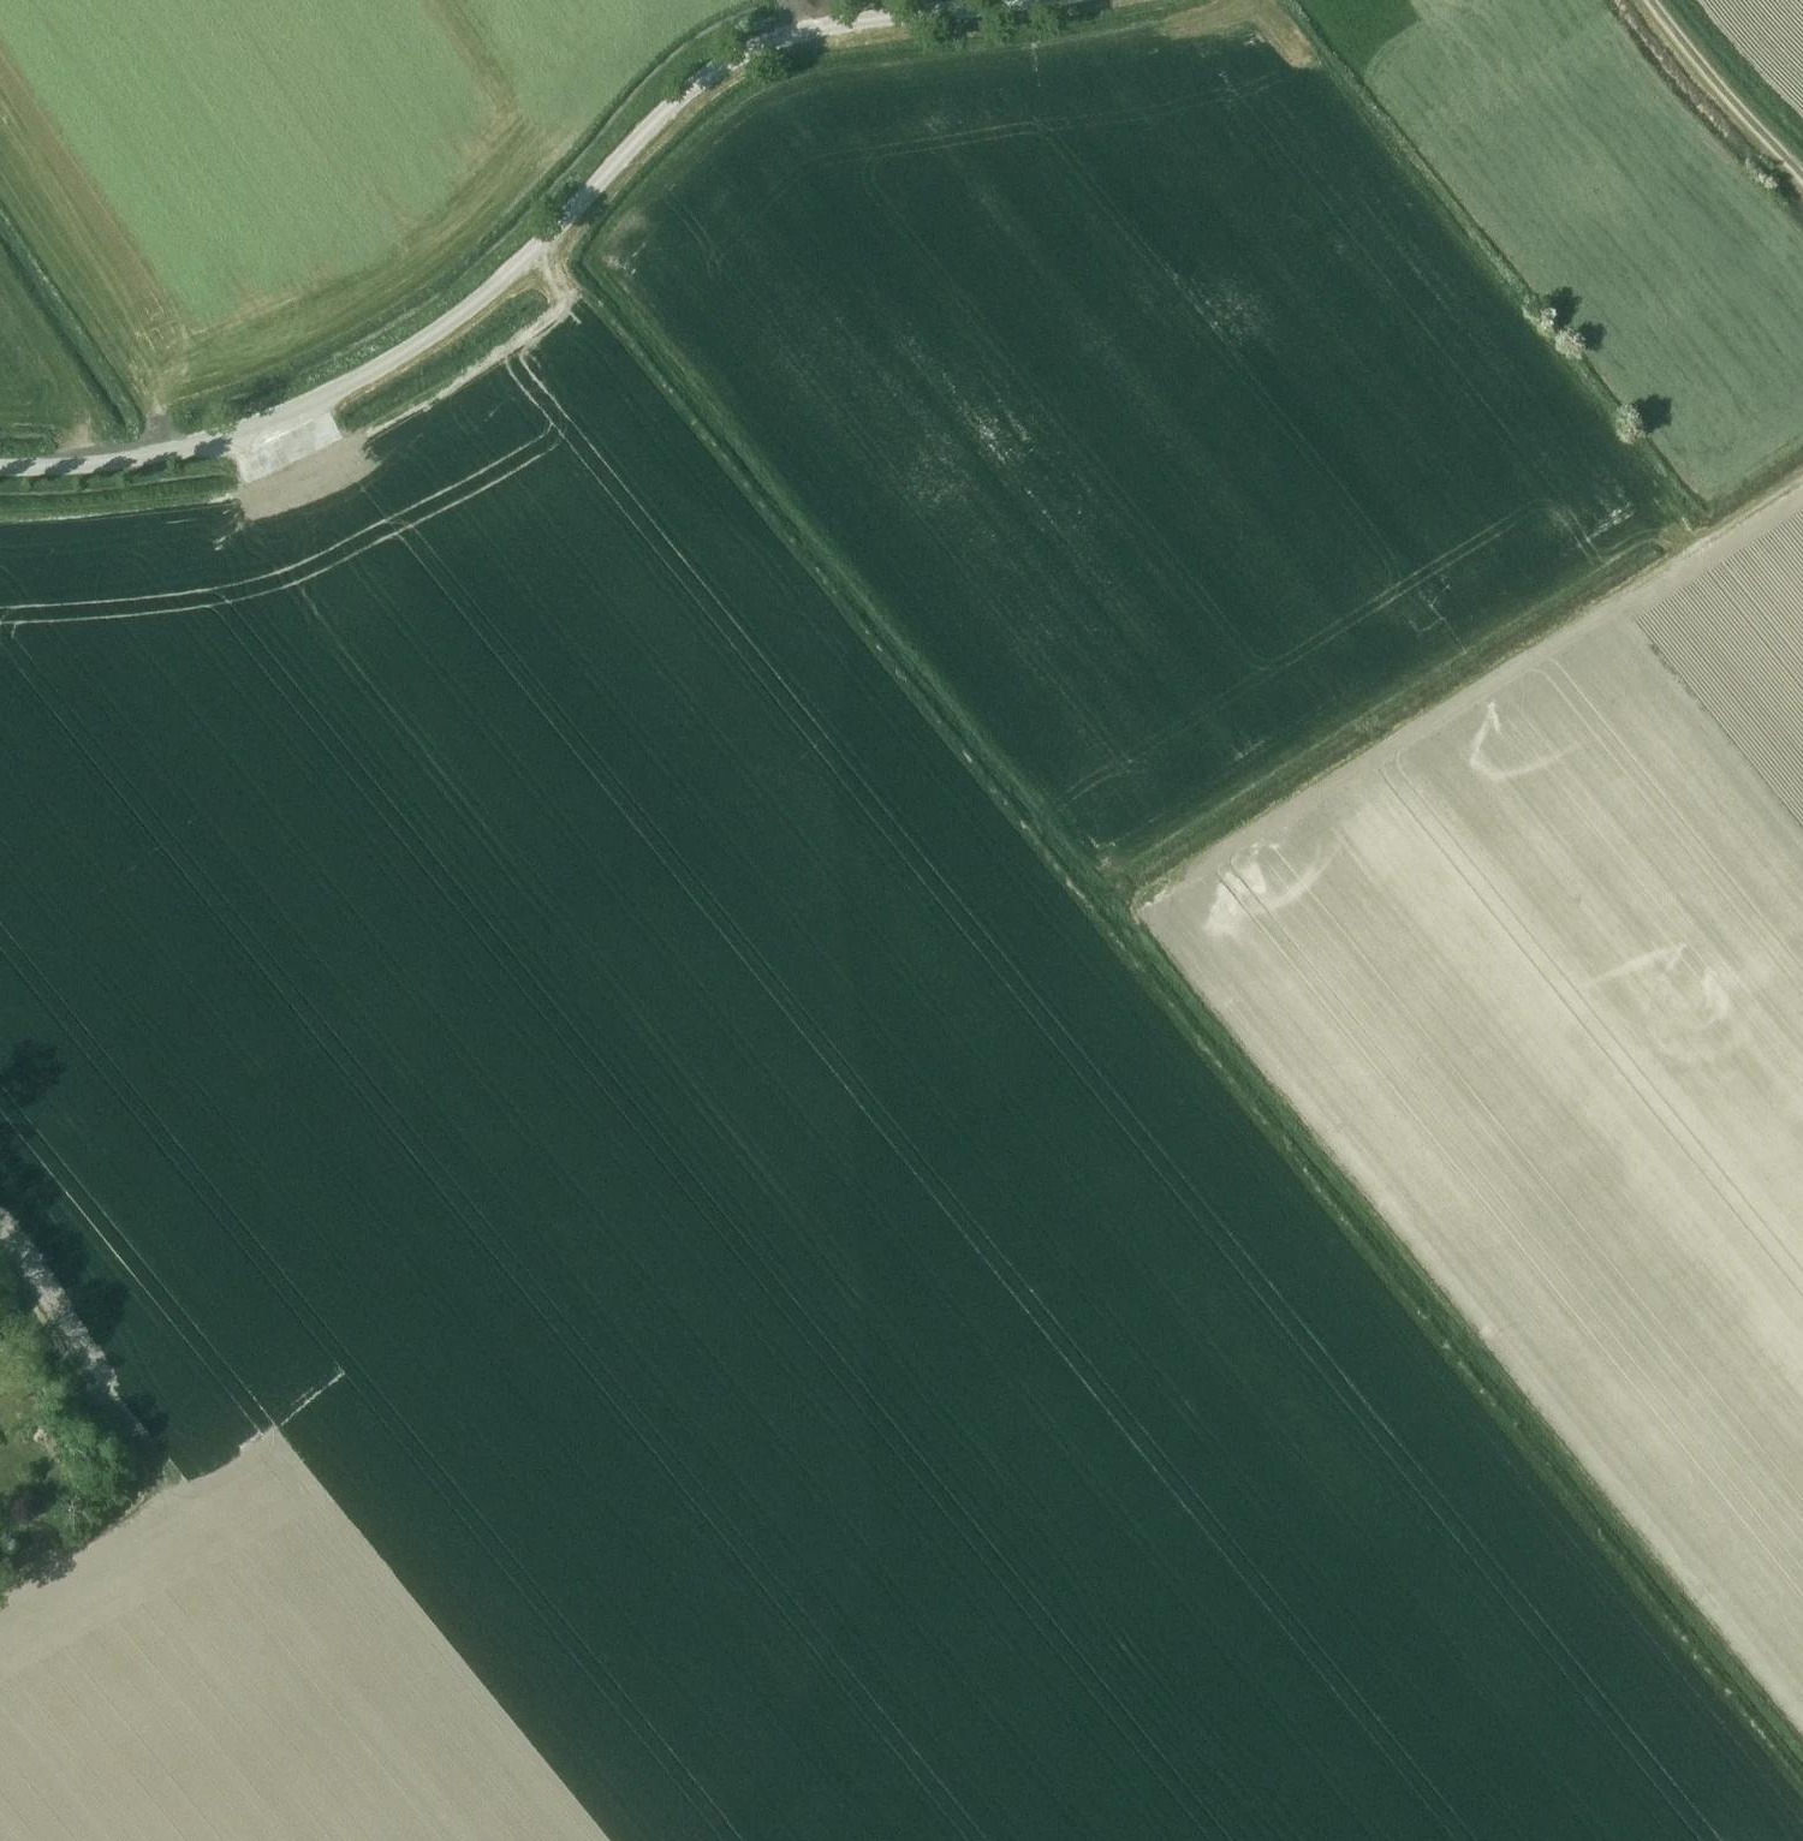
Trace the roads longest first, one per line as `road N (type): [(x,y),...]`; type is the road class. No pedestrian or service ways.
road 1 (tertiary): [(0,466),(223,445),(283,419),(352,387),(458,318),(699,77),(749,49),(823,26),(1035,0)]

